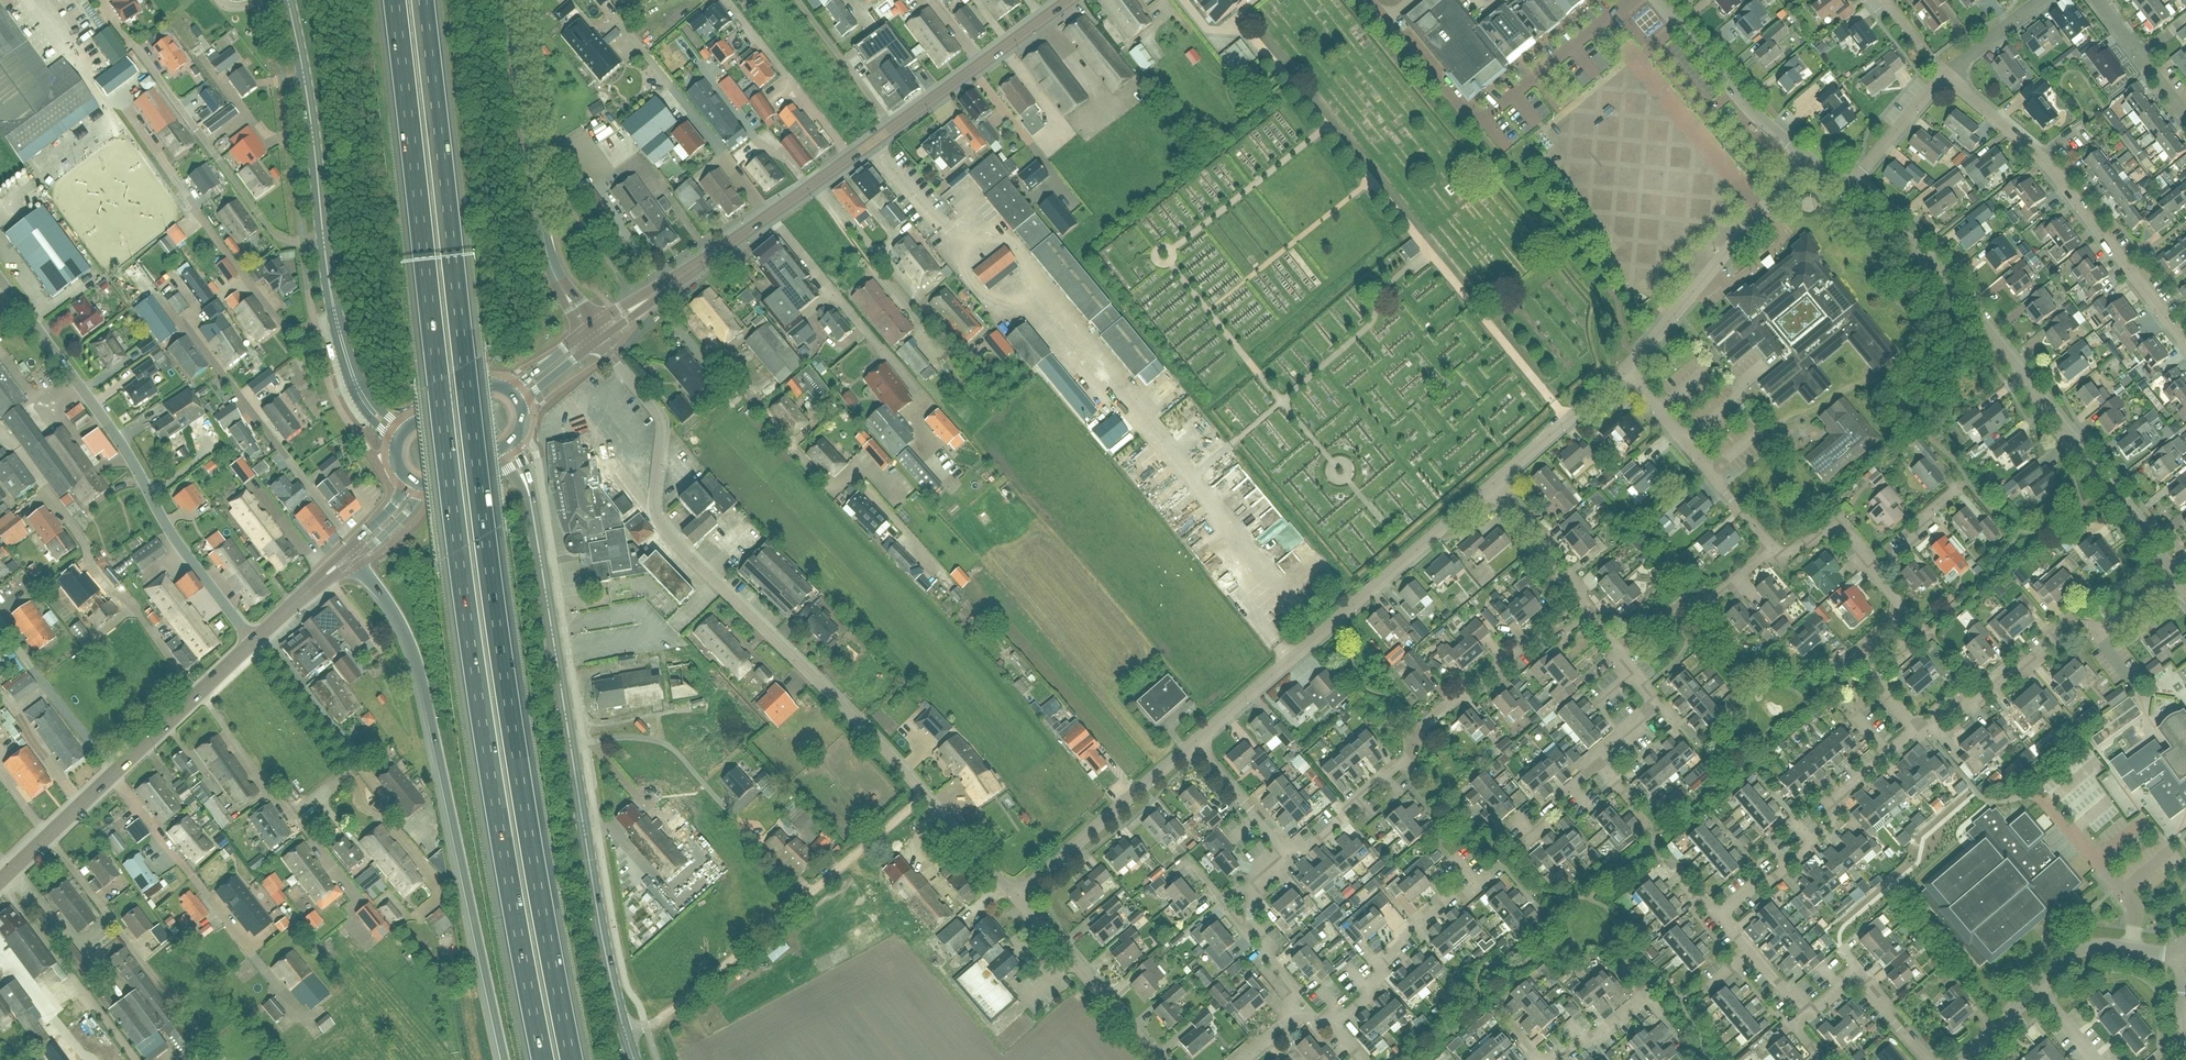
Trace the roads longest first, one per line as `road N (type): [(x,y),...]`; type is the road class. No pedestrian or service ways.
road 1 (motorway): [(573,1059),(501,647),(423,0)]
road 2 (motorway): [(394,0),(472,654),(543,1059)]
road 3 (tertiary): [(625,1035),(603,945),(530,492),(506,447)]
road 4 (residential): [(926,796),(653,513),(661,418),(598,342)]
road 5 (motorway): [(352,554),(418,661),(504,1059)]
road 6 (tertiary): [(649,297),(1070,0)]
road 7 (residential): [(2174,578),(1932,263),(1845,192)]
road 8 (unclassified): [(252,644),(160,515),(129,454),(0,281)]
road 9 (residential): [(1193,746),(1492,485)]
road 10 (residential): [(1284,852),(1304,849),(1340,822),(1343,809),(1416,749),(1429,722),(1580,605)]
road 11 (tertiary): [(590,331),(557,282),(545,244),(506,0)]
road 12 (tertiary): [(0,877),(252,644)]
road 13 (unclassified): [(1385,21),(1476,126),(1631,0)]
road 14 (track): [(661,1019),(915,805)]
road 15 (residential): [(1923,727),(1960,703),(1972,704),(2063,629),(2111,626),(2174,578)]
road 16 (tertiary): [(330,285),(289,0)]
road 17 (residential): [(1718,917),(1830,825),(1834,802),(1923,727)]
road 18 (residential): [(1335,1024),(1374,989),(1402,934),(1480,886),(1453,859)]
road 19 (residential): [(2185,346),(2041,157)]
road 20 (residential): [(1016,896),(1193,746)]
road 21 (residential): [(1159,1059),(1016,896)]
road 22 (residential): [(1804,158),(1744,104),(1657,0)]
road 23 (residential): [(1923,727),(1866,660),(1868,645),(1894,620),(1897,600),(1872,571)]
road 24 (residential): [(1619,653),(1674,607),(1708,602),(1770,549)]
road 25 (residential): [(2133,950),(2135,906),(2045,805)]
road 26 (tertiary): [(330,285),(354,394),(397,444)]
road 27 (residential): [(1492,485),(1623,370)]
road 28 (tertiary): [(405,429),(366,391),(330,285)]
road 29 (unclassified): [(1725,493),(1623,370)]
road 30 (residential): [(1845,192),(1946,77)]
road 31 (tertiary): [(252,644),(352,554)]
road 32 (residential): [(1016,896),(926,796)]
road 33 (unclassified): [(1704,279),(1733,282),(1784,238),(1765,206)]
road 34 (residential): [(1872,571),(1841,528),(1823,528),(1795,552),(1770,549)]
road 35 (residential): [(1559,1059),(1643,998),(1660,1016)]
road 36 (residential): [(1872,571),(1927,526),(1933,505),(1960,485)]
road 37 (residential): [(2041,157),(1946,77)]
road 38 (residential): [(1946,77),(2043,0)]
road 39 (residential): [(1623,370),(1704,279)]
road 40 (tertiary): [(512,390),(481,386),(405,429)]
road 41 (residential): [(1516,818),(1529,833),(1596,762)]

